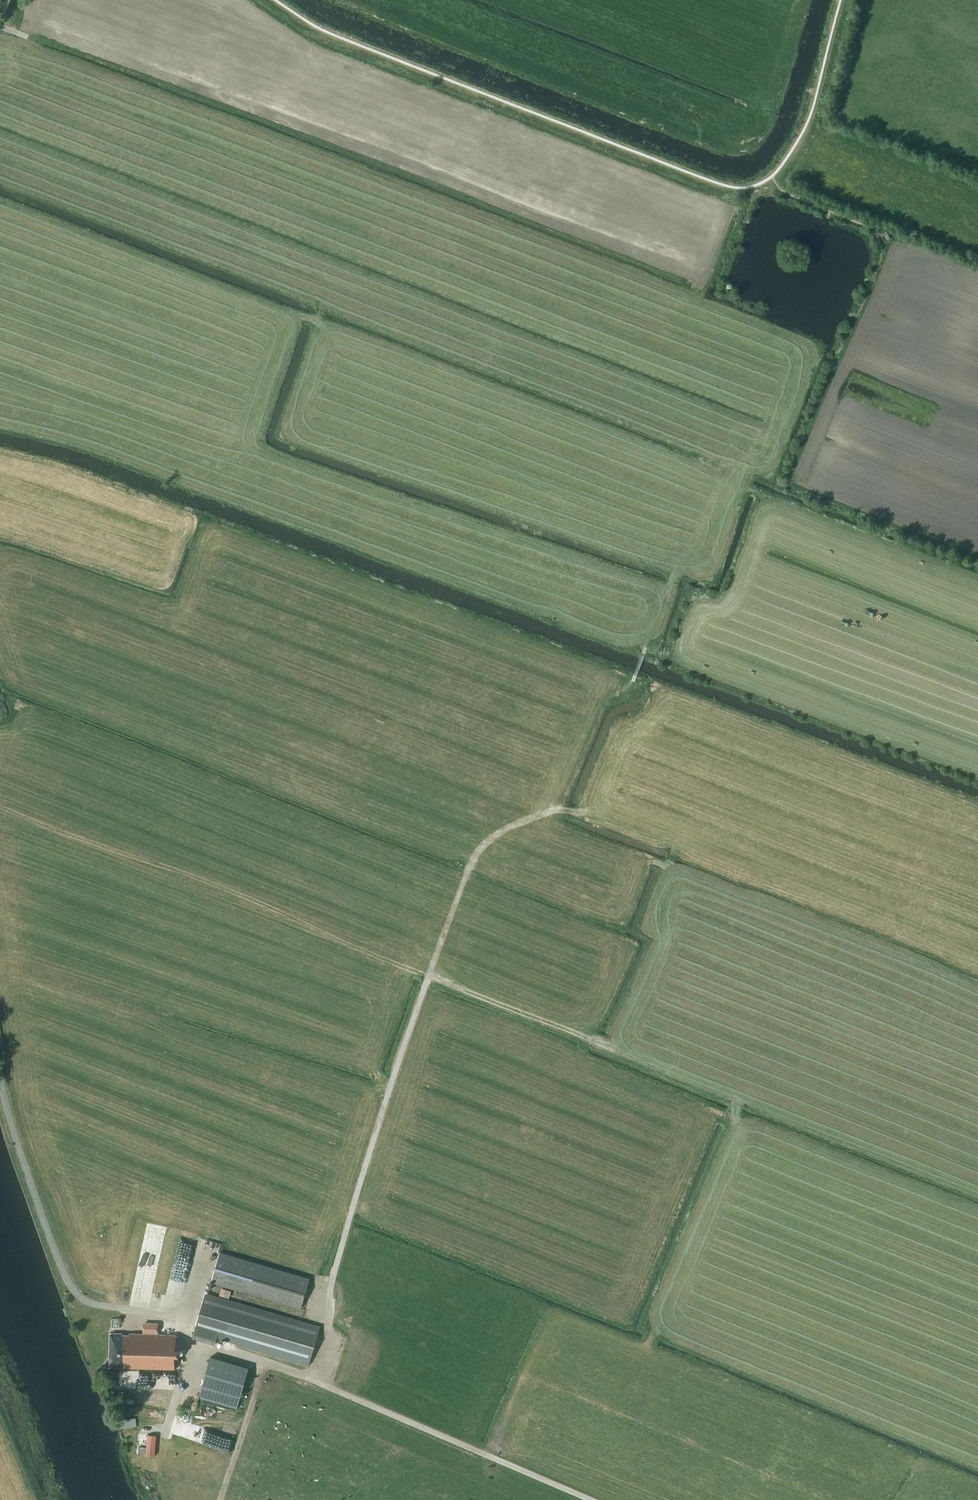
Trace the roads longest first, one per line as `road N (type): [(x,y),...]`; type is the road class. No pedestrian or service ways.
road 1 (track): [(194,1348),(279,1366),(591,1499)]

